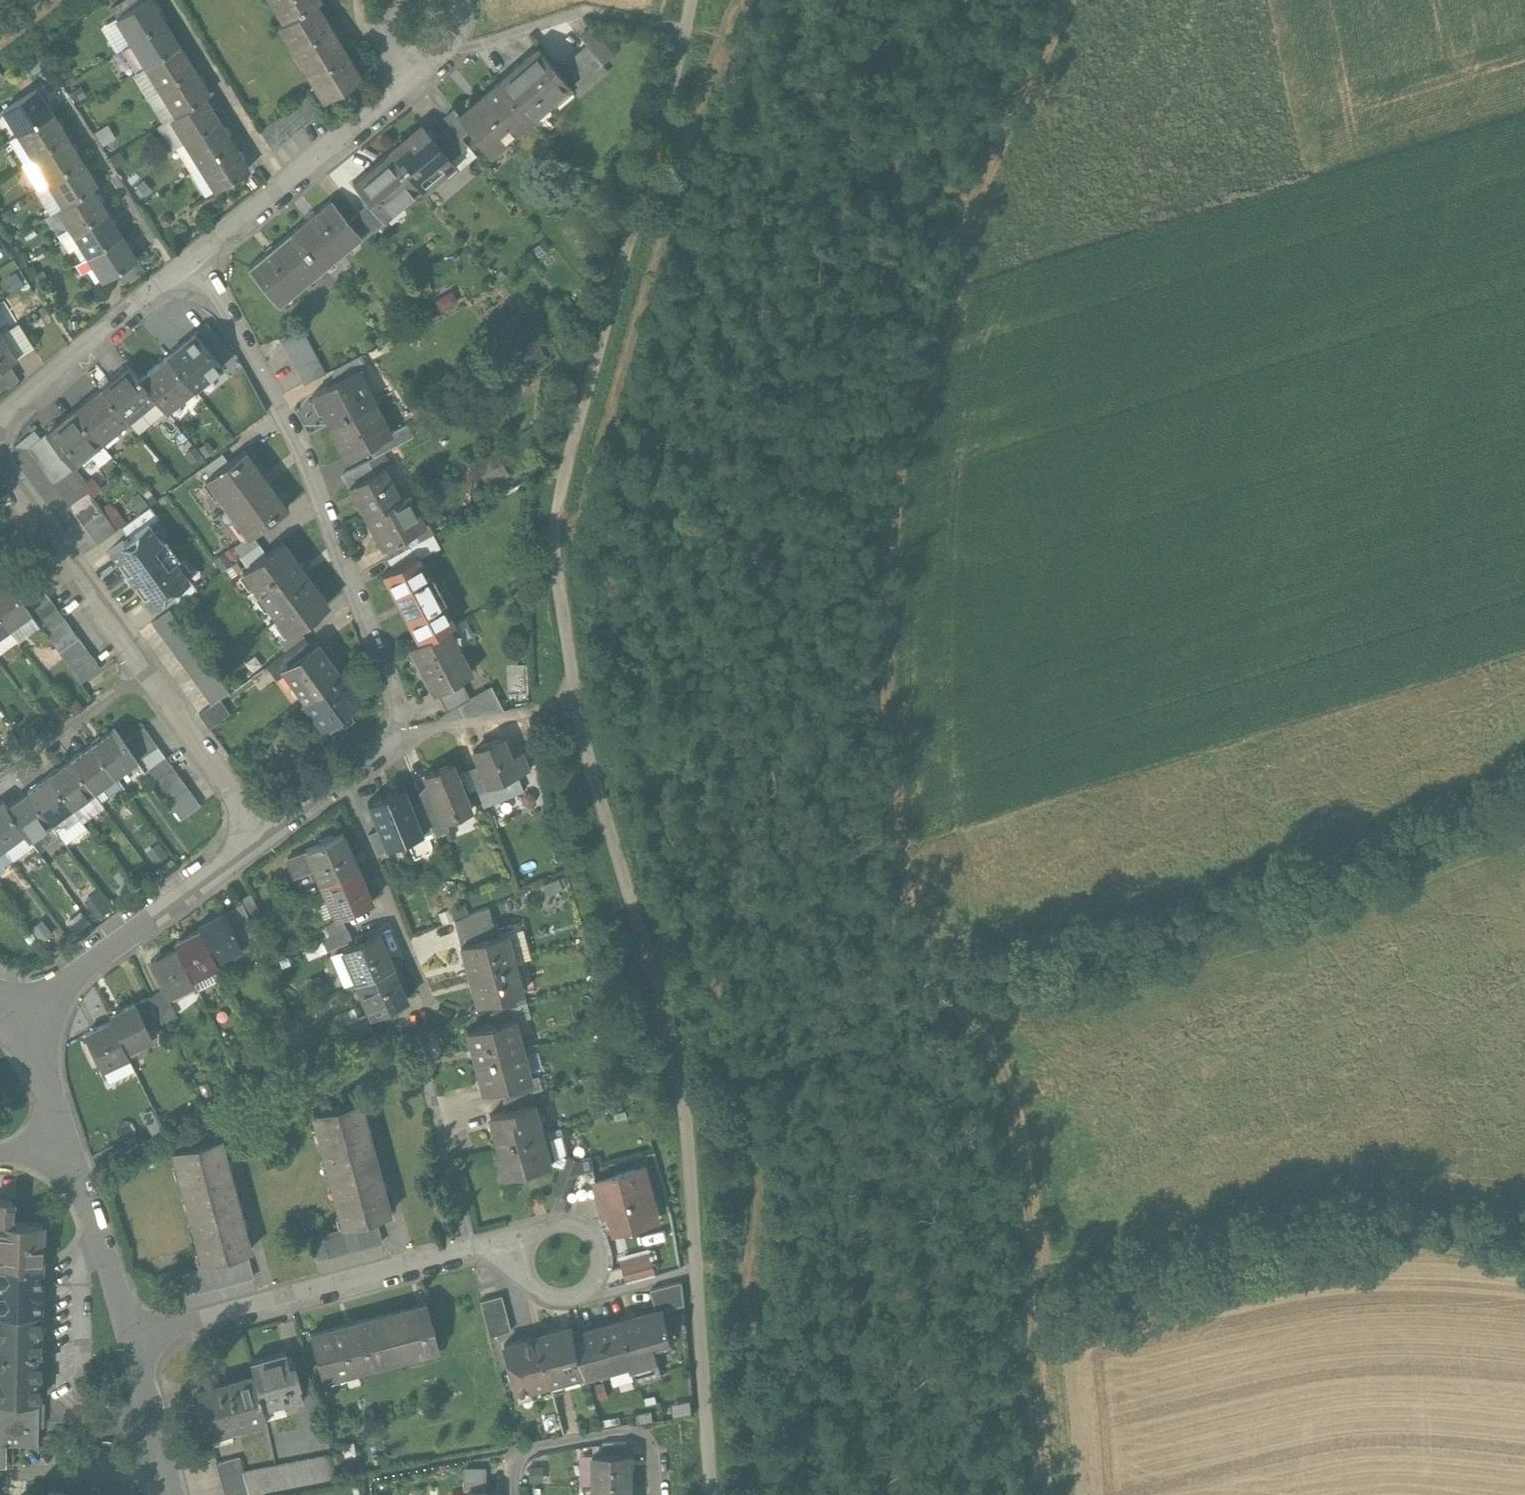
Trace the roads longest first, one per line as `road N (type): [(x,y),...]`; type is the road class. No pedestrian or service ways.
road 1 (track): [(710,1494),(686,1124),(641,926),(573,702),(553,537),(684,32)]
road 2 (track): [(1046,1255),(999,1068),(948,970),(914,838),(904,700),(919,445),(978,189),(1071,43),(1088,0)]
road 3 (residential): [(200,261),(303,452),(397,713),(396,736),(380,756),(266,839)]
road 4 (track): [(1524,1271),(1402,1261),(1035,1323)]
road 5 (residential): [(128,1340),(474,1249)]
road 6 (residential): [(266,839),(14,1027)]
road 7 (residential): [(200,261),(413,81)]
road 8 (residential): [(474,1249),(563,1225),(581,1230),(602,1256),(586,1294),(568,1300),(536,1290),(507,1266)]
road 9 (residential): [(0,421),(200,261)]
road 10 (residential): [(656,1494),(651,1447),(621,1429),(532,1445),(515,1472),(516,1494)]
road 11 (residential): [(266,839),(150,674)]
road 12 (residential): [(128,1340),(65,1152)]
road 13 (residential): [(0,782),(150,674)]
road 14 (residential): [(150,674),(42,524)]
road 15 (residential): [(171,1494),(128,1340)]
road 16 (residential): [(65,1152),(40,1070),(14,1027)]

